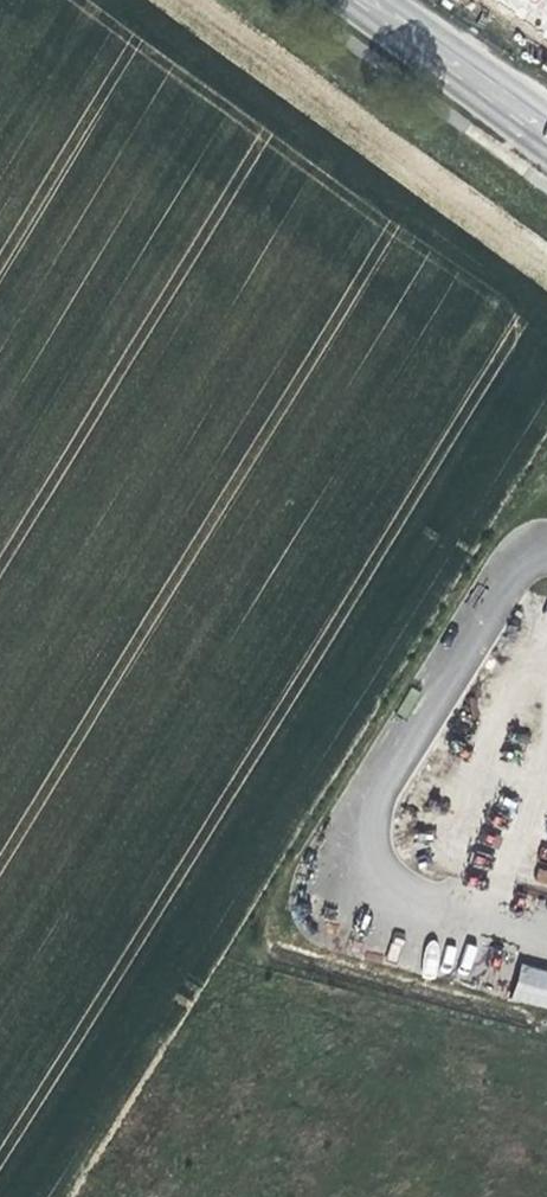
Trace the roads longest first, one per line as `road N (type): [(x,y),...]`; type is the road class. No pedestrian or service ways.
road 1 (tertiary): [(357,0),(546,138)]

